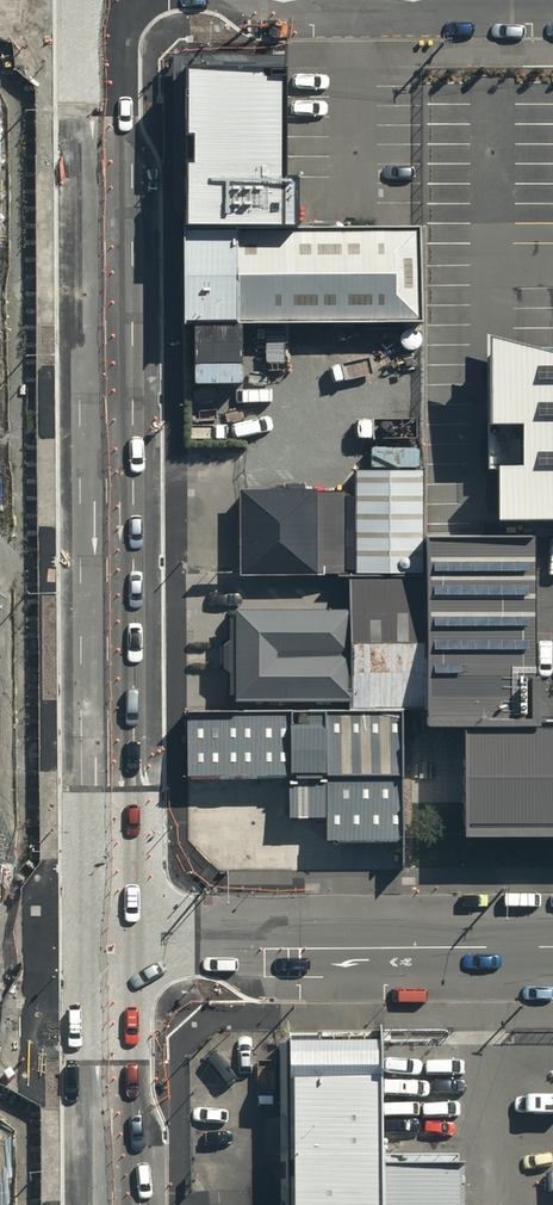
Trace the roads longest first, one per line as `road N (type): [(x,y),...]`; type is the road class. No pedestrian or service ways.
road 1 (secondary): [(105,0),(111,951)]
road 2 (unclassified): [(111,951),(552,948)]
road 3 (secondary): [(111,951),(113,1204)]

